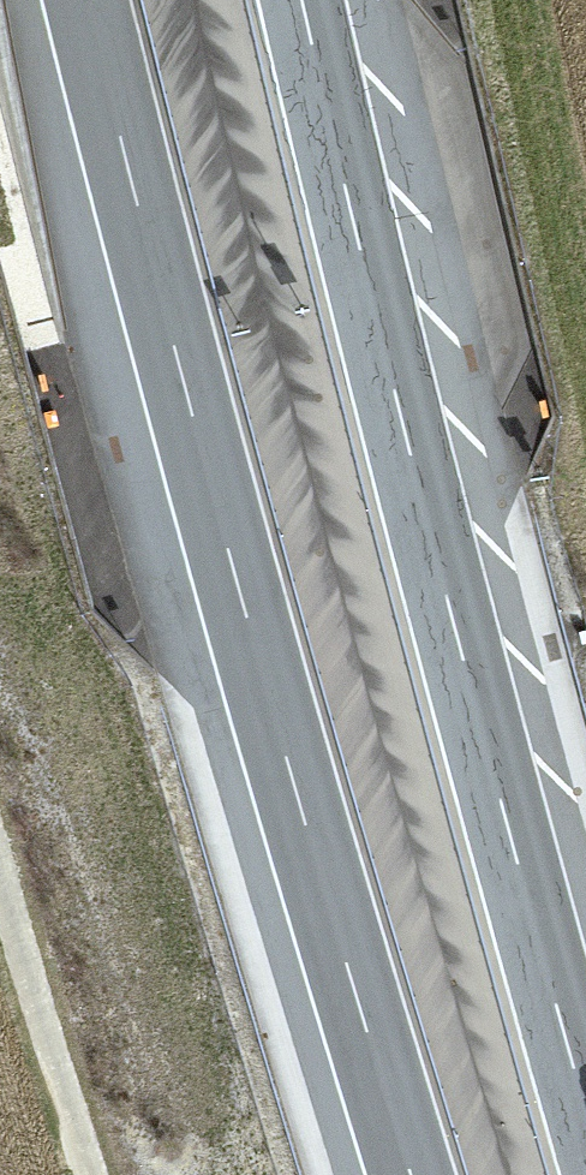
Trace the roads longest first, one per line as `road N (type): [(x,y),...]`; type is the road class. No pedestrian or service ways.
road 1 (motorway): [(89,0),(237,574),(413,1174)]
road 2 (motorway): [(585,1098),(481,722),(310,0)]
road 3 (track): [(0,860),(94,1174)]

